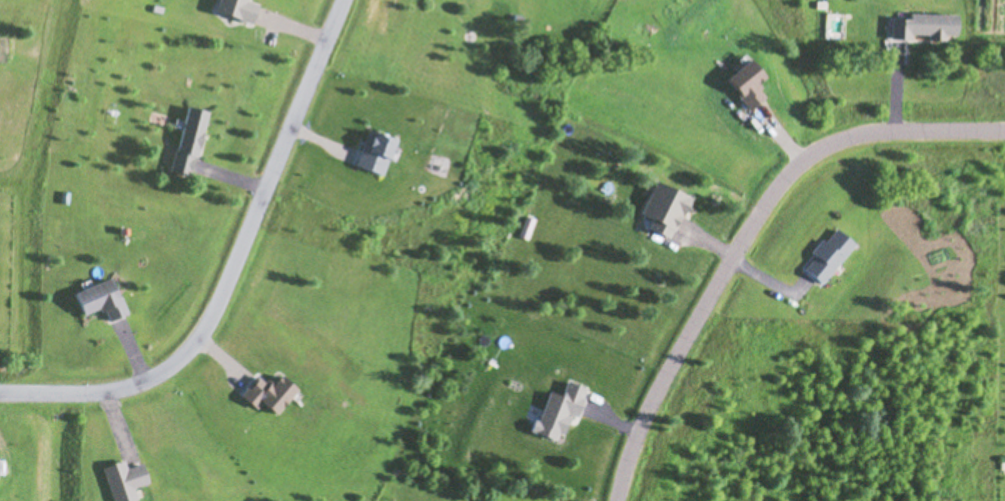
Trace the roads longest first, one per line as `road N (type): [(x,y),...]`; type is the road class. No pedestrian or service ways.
road 1 (residential): [(1004,125),(859,129),(802,157),(774,182),(642,427),(618,500)]
road 2 (residential): [(0,392),(114,387),(183,355),(342,0)]

